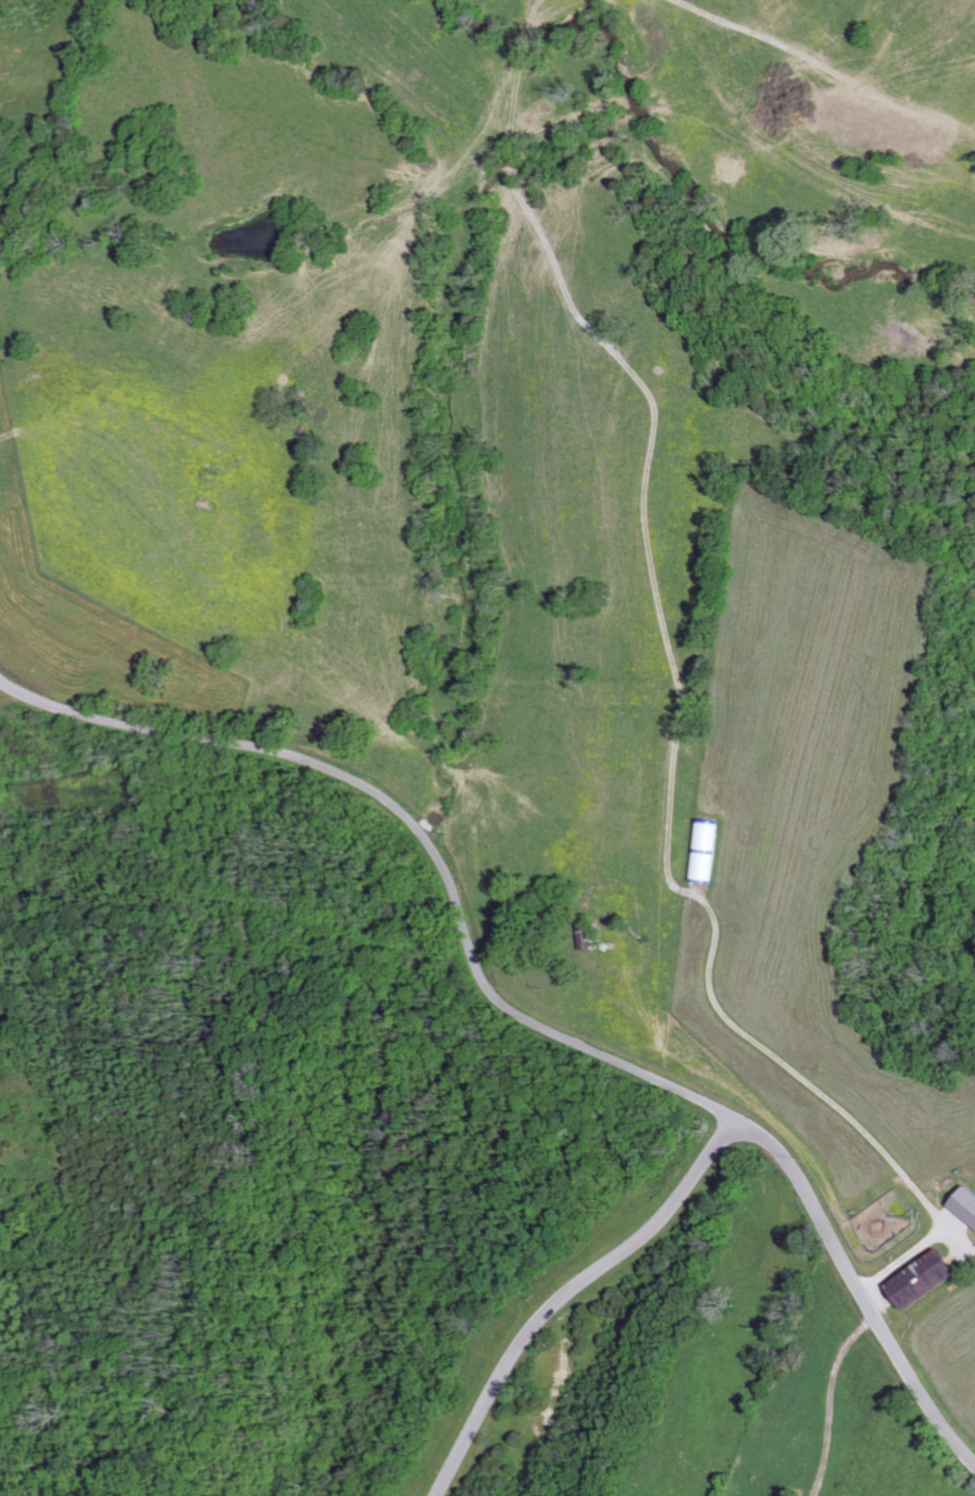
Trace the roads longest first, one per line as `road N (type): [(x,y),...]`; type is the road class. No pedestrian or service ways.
road 1 (residential): [(974,1462),(908,1370),(792,1164),(736,1118),(508,1008),(484,980),(438,859),(395,808),(302,760),(79,716),(38,703),(0,676)]
road 2 (residential): [(440,1495),(523,1344),(552,1309),(671,1212),(739,1120)]

